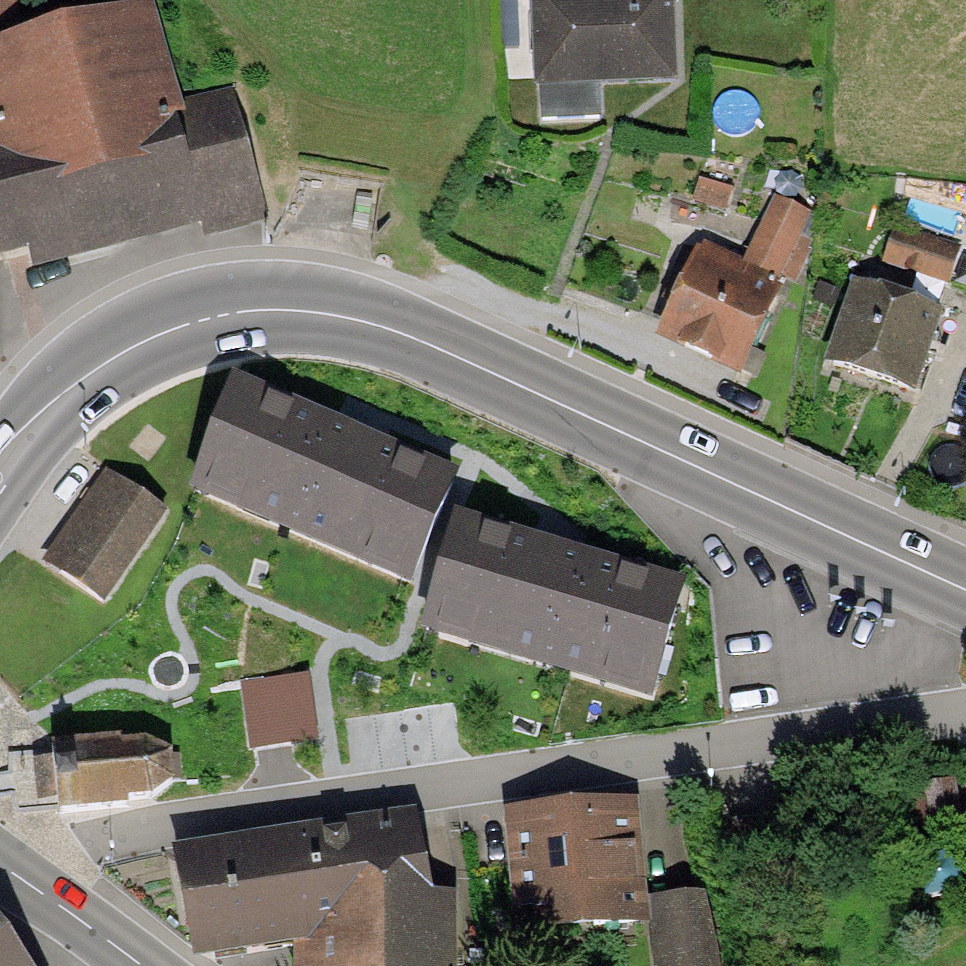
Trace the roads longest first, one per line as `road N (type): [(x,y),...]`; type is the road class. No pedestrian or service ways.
road 1 (primary): [(0,458),(35,416),(114,346),(179,312),(263,302),(348,317),(485,369),(965,591)]
road 2 (residential): [(35,888),(93,839),(965,706)]
road 3 (tertiary): [(35,888),(155,965)]

